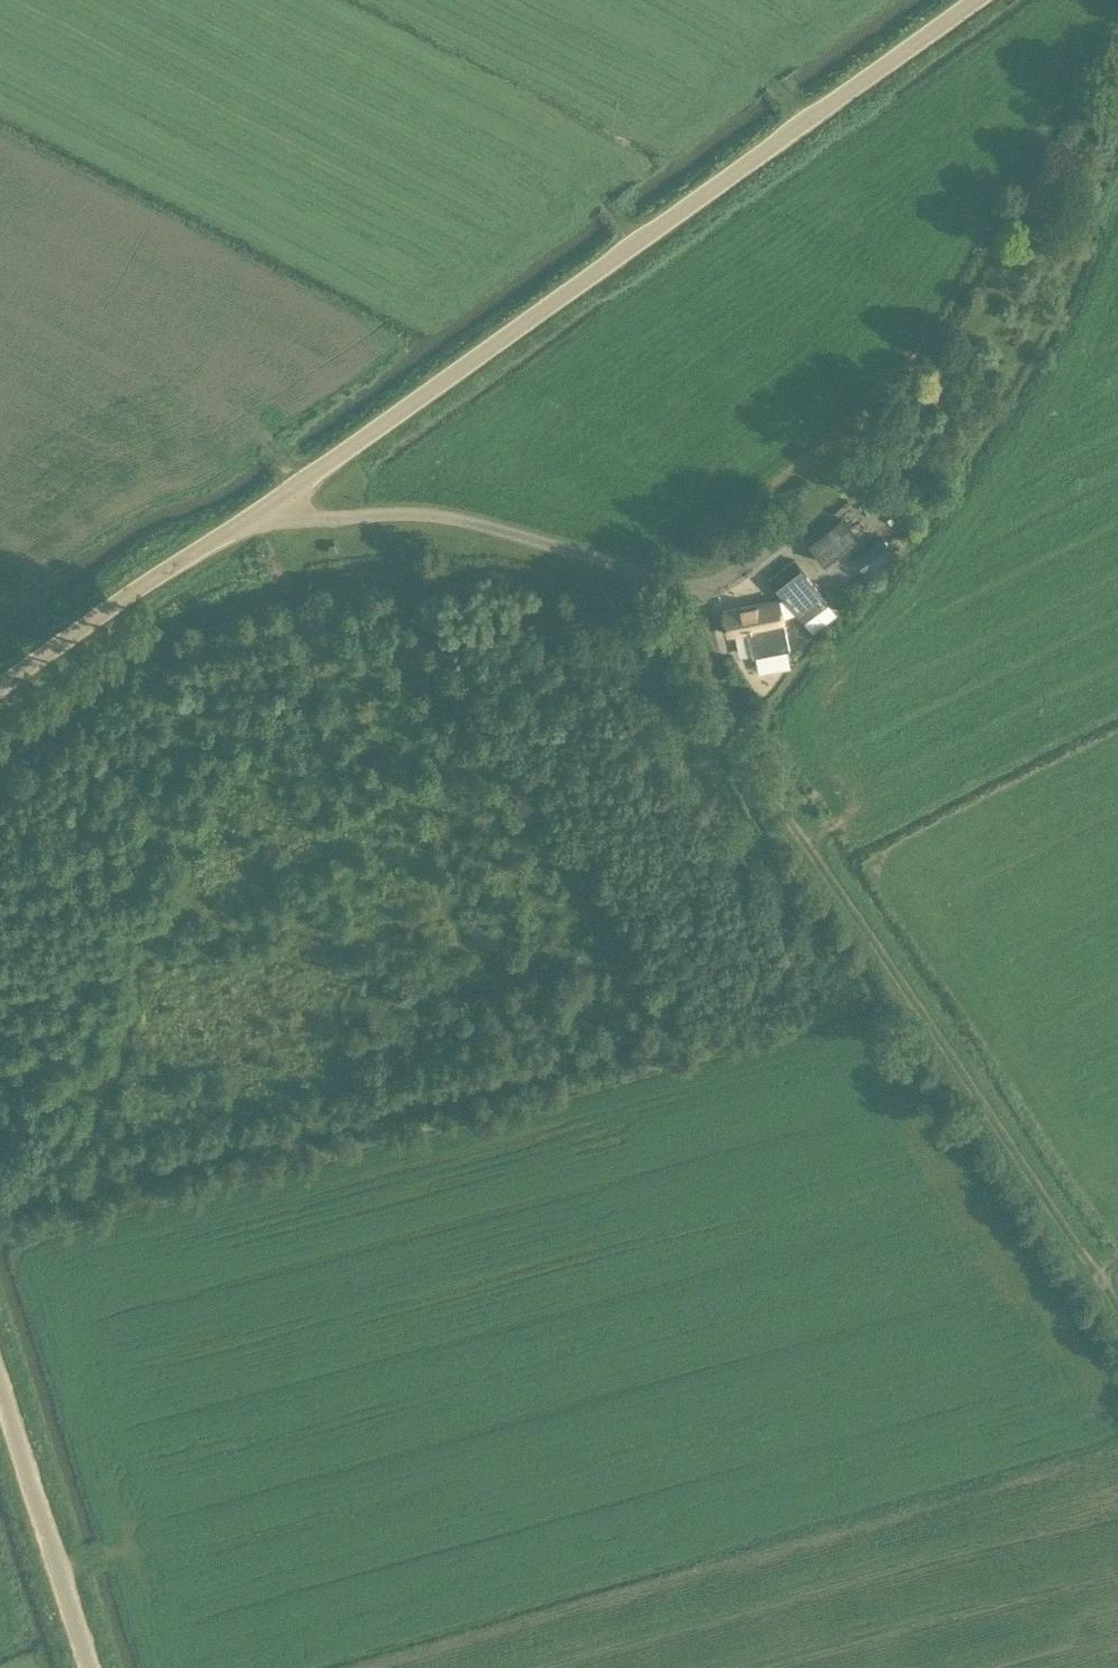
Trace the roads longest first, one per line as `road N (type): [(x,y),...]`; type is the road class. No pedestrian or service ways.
road 1 (track): [(1117,1307),(691,664),(664,583),(525,536),(427,516),(248,519)]
road 2 (unclassified): [(0,702),(990,0)]
road 3 (unclassified): [(96,1667),(0,1368)]

